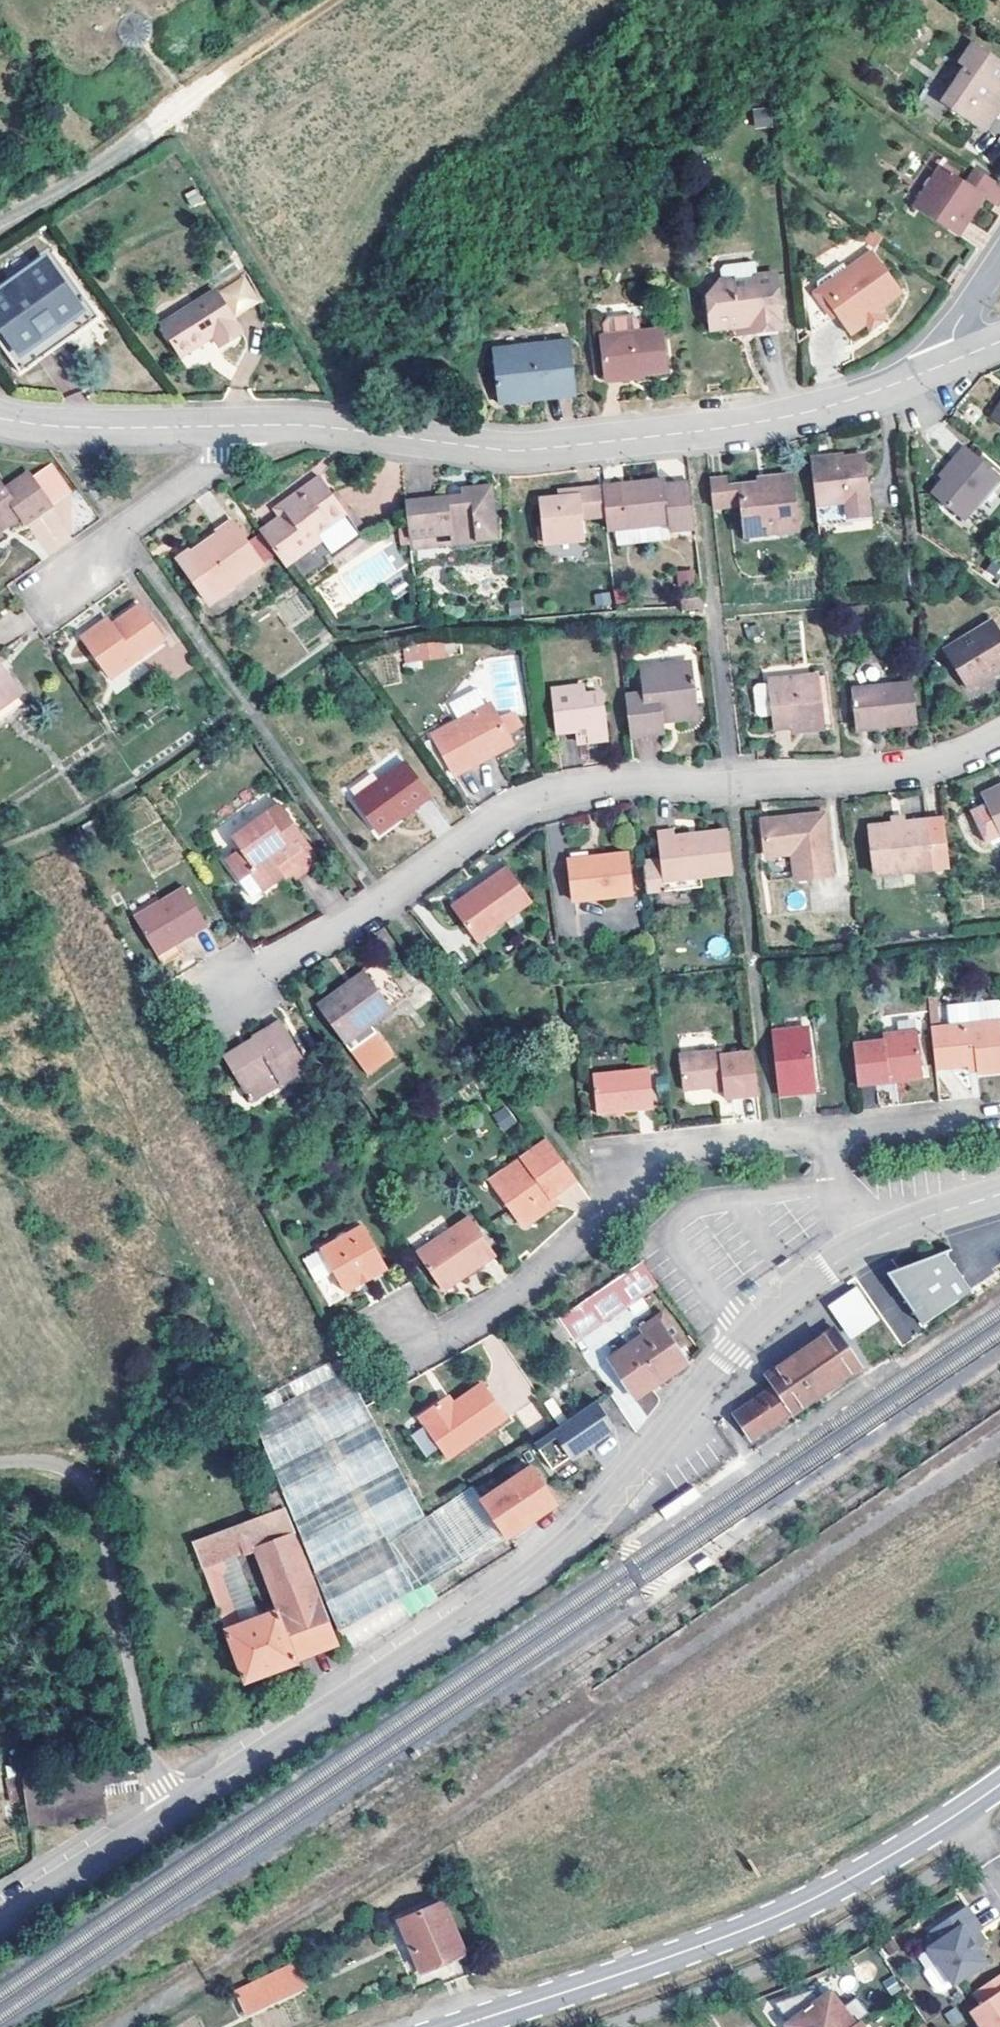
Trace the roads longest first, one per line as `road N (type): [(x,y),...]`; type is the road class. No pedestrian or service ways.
road 1 (residential): [(177,1810),(552,1558),(747,1336),(867,1243)]
road 2 (residential): [(999,740),(950,762),(888,774),(714,787),(648,780),(546,794),(513,809),(362,918),(225,993)]
road 3 (residential): [(237,425),(316,425),(523,450),(798,414),(951,360)]
road 4 (tertiary): [(454,2026),(731,1934),(826,1893),(958,1813)]
road 5 (residential): [(829,1129),(675,1147),(639,1172),(511,1295),(412,1350)]
road 6 (residential): [(177,1810),(149,1761),(91,1484),(43,1460),(0,1462)]
road 7 (track): [(332,0),(76,182),(0,219)]
road 8 (residential): [(0,418),(95,427),(237,425)]
road 9 (residential): [(237,425),(225,453),(74,569)]
road 10 (residential): [(0,1916),(177,1810)]
road 11 (residential): [(981,1114),(829,1129)]
road 12 (residential): [(999,1193),(867,1243)]
road 13 (residential): [(867,1243),(836,1178),(829,1129)]

